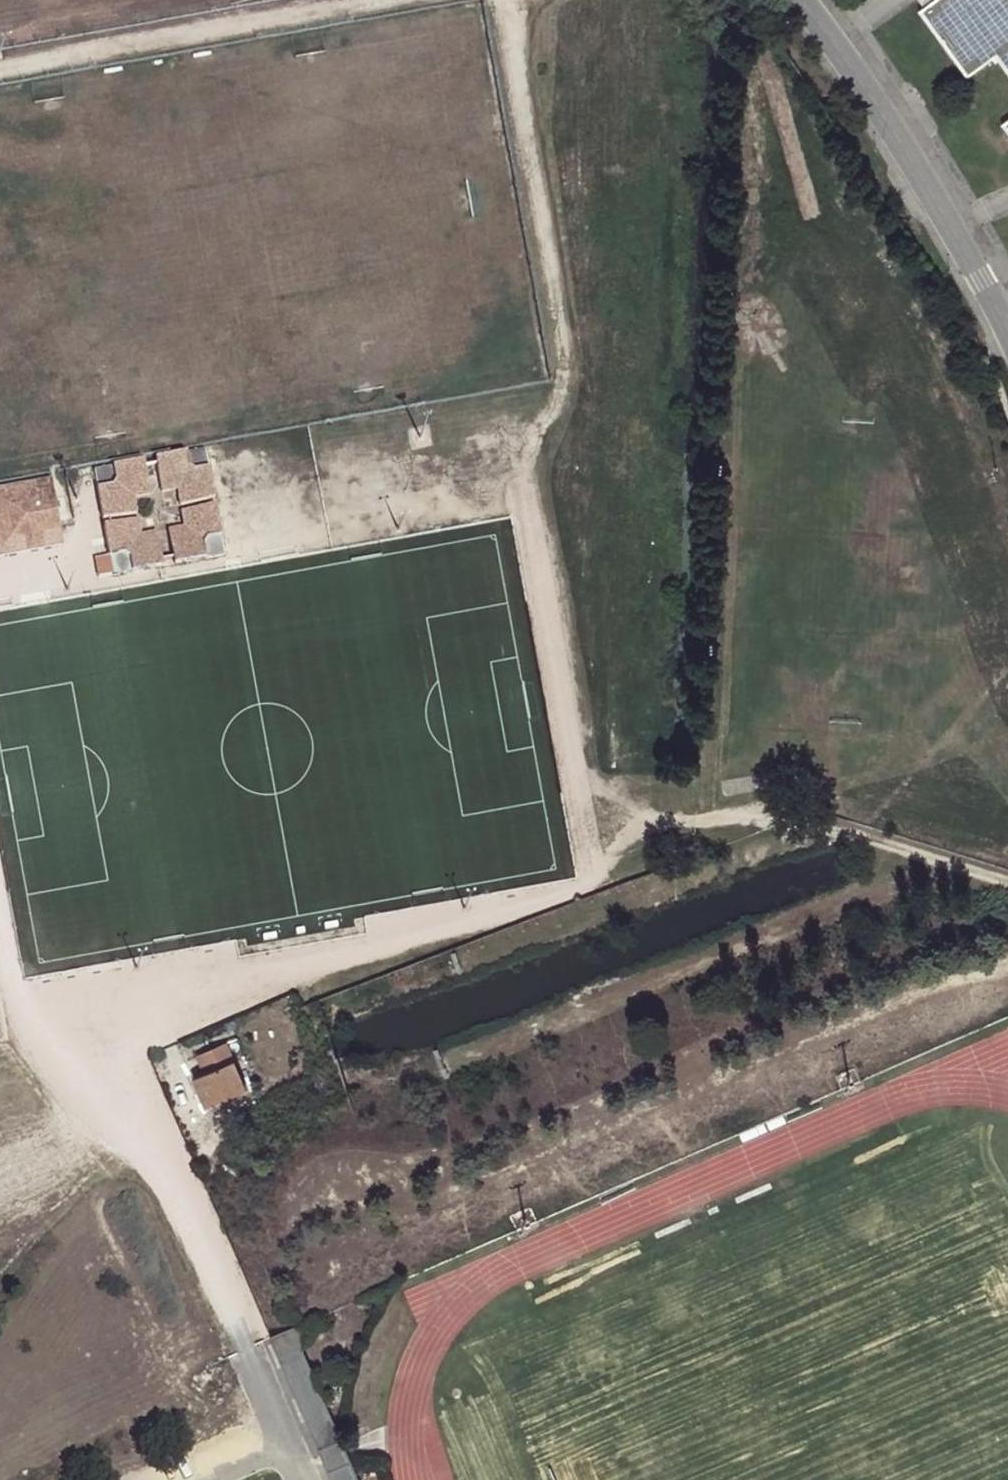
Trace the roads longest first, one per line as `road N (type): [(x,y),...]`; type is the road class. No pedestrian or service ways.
road 1 (unclassified): [(806,0),(869,91),(1007,333)]

